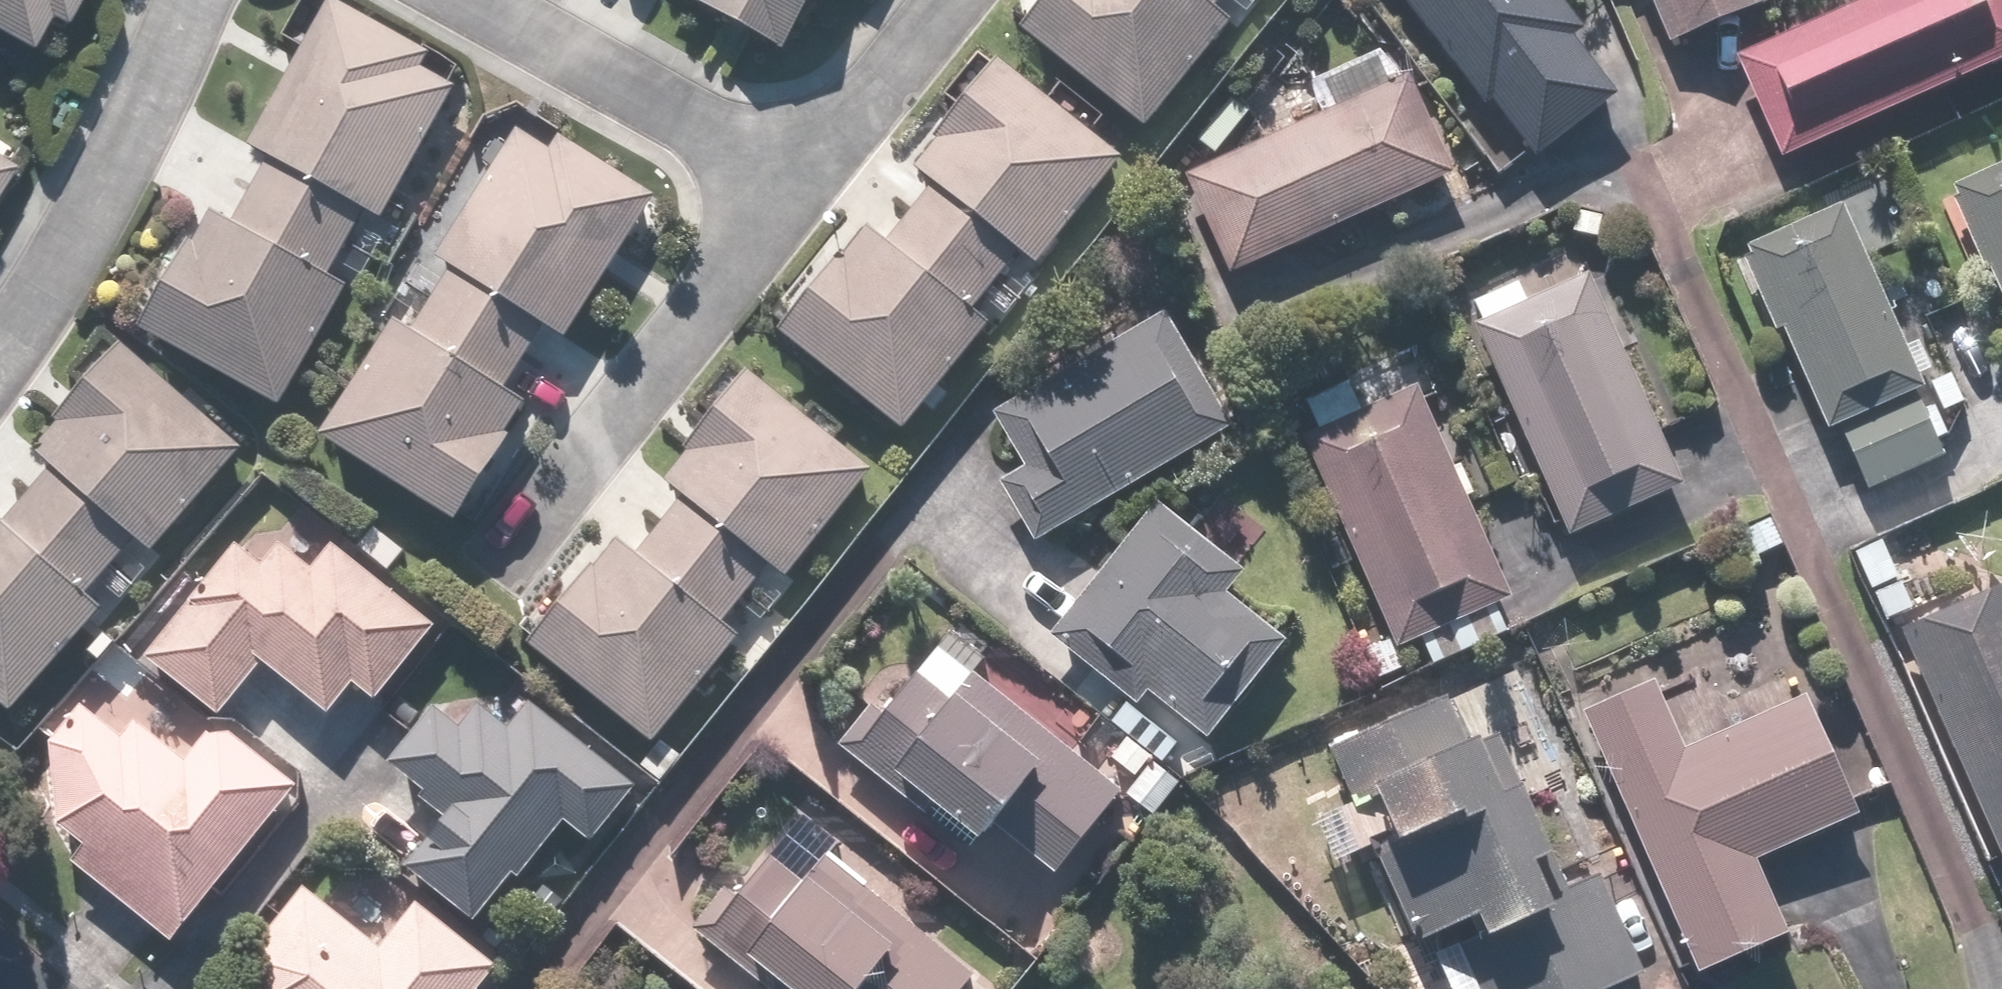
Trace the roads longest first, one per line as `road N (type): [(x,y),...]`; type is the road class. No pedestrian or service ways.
road 1 (residential): [(784,213),(518,590)]
road 2 (residential): [(784,213),(420,0)]
road 3 (residential): [(0,340),(182,0)]
road 4 (residential): [(934,0),(784,213)]

